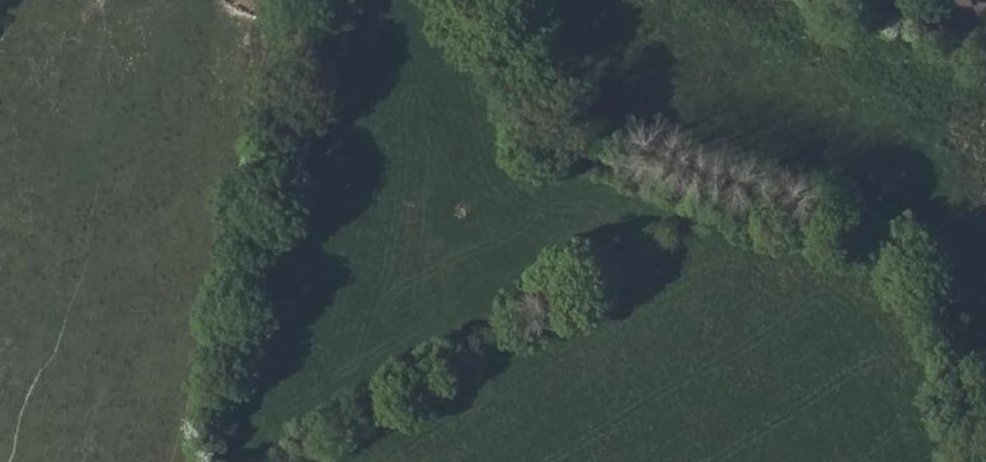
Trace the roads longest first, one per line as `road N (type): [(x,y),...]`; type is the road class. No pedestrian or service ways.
road 1 (track): [(985,425),(940,260),(598,139),(535,109),(504,0)]

